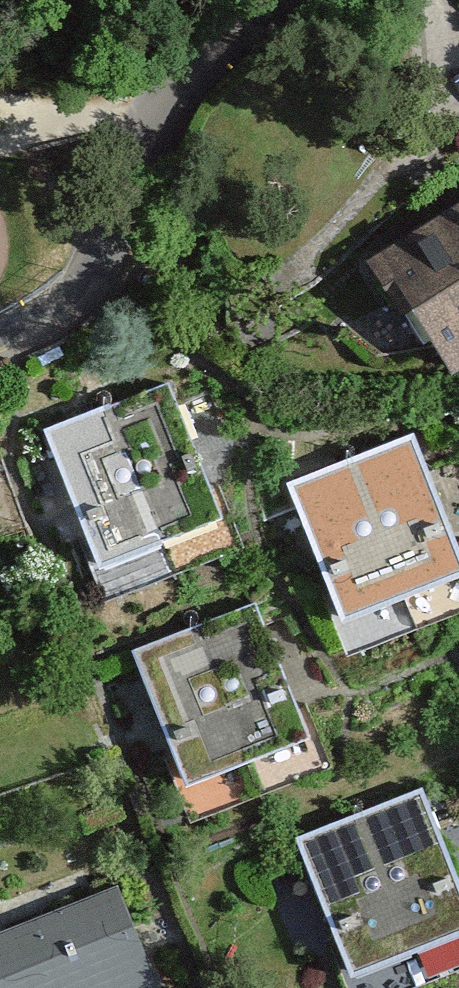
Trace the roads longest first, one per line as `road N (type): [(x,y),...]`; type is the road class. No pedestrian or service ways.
road 1 (residential): [(0,343),(84,312),(232,48),(312,0)]
road 2 (track): [(232,48),(117,84),(0,98)]

